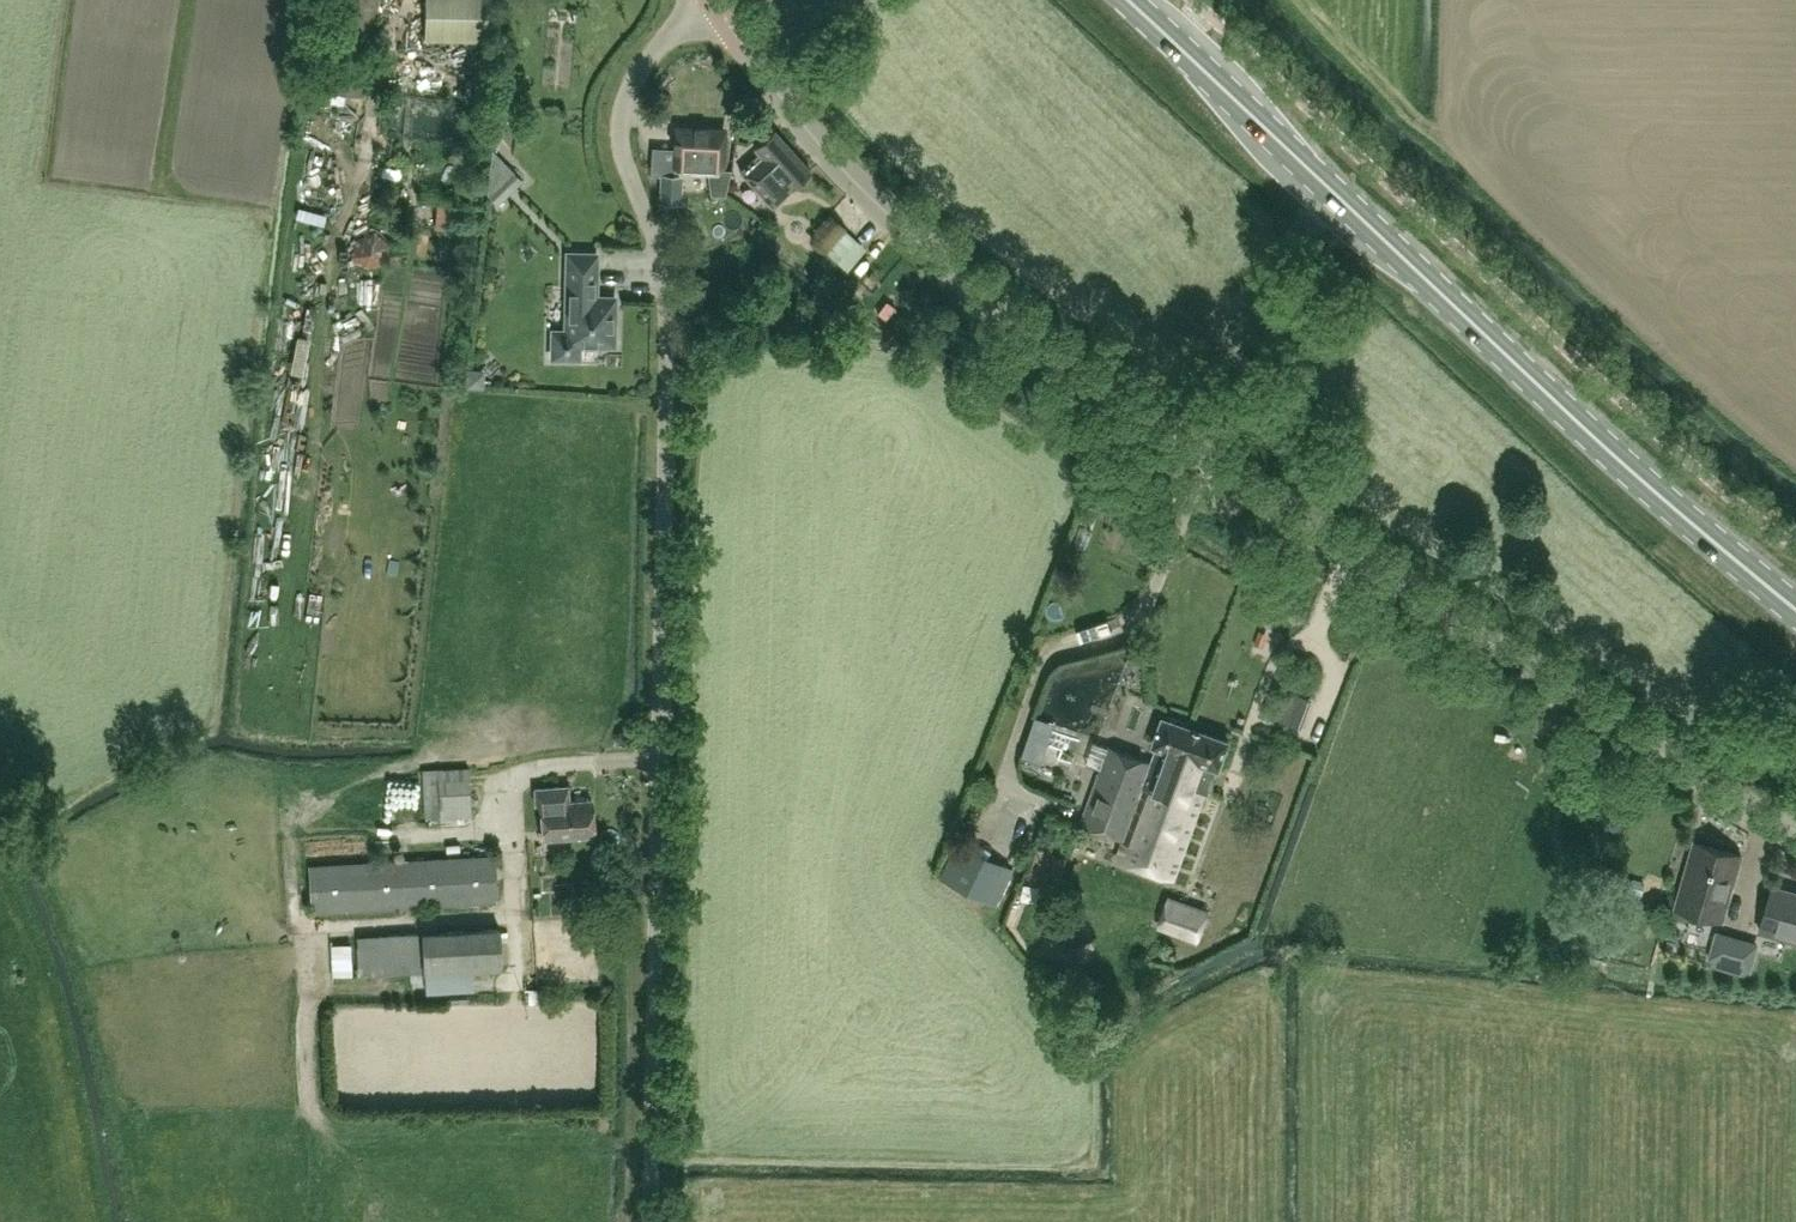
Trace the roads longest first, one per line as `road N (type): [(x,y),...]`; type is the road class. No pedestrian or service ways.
road 1 (unclassified): [(1795,830),(1596,710),(1142,414),(990,304),(833,159),(713,0)]
road 2 (unclassified): [(649,1221),(668,302),(660,254),(625,155),(621,112),(646,63),(707,0)]
road 3 (primary): [(1795,606),(1118,0)]

